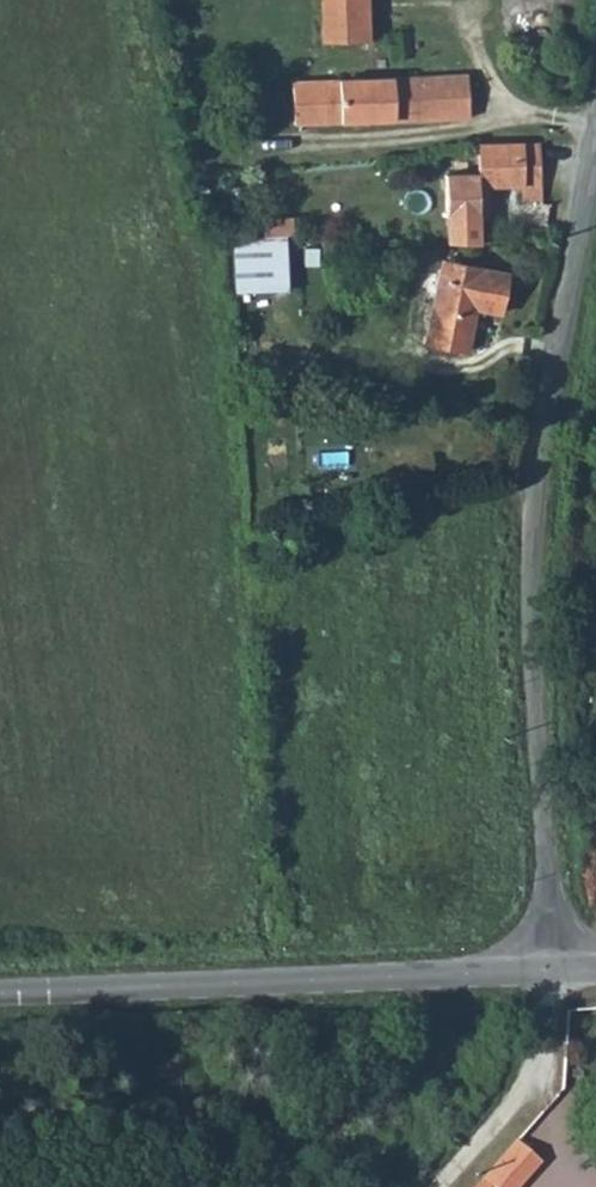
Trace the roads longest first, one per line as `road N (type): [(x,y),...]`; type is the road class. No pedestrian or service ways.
road 1 (unclassified): [(595,160),(542,426),(530,577),(555,969)]
road 2 (unclassified): [(0,998),(555,969)]

